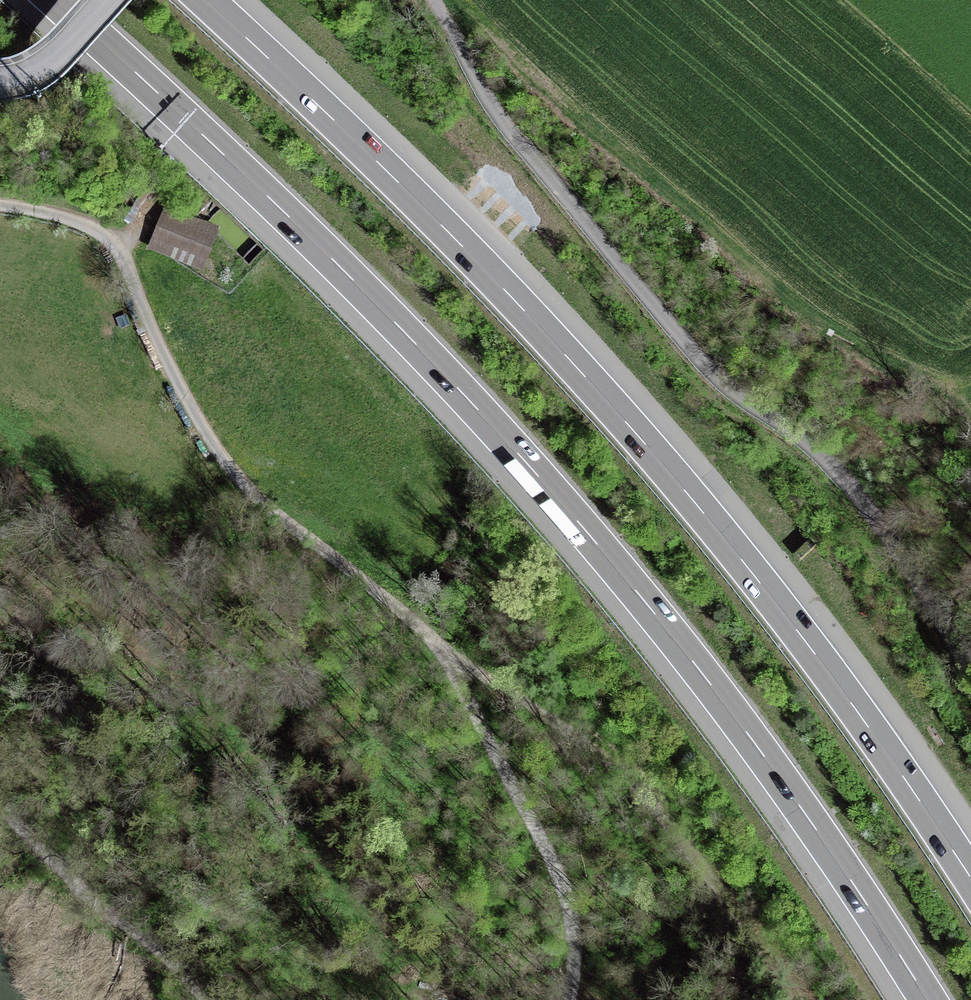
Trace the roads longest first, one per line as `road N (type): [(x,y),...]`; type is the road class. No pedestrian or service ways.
road 1 (motorway): [(56,0),(334,260),(535,473),(763,754),(928,999)]
road 2 (motorway): [(970,879),(846,695),(674,477),(493,278),(206,0)]
road 3 (track): [(565,999),(574,927),(567,897),(448,661),(227,464),(174,376),(120,252),(104,234),(0,205)]
road 4 (track): [(970,673),(849,485),(681,339),(512,134),(433,0)]
road 5 (track): [(800,999),(621,773),(536,709),(448,661)]
road 6 (track): [(0,805),(208,999)]
road 7 (unclassified): [(107,0),(48,64),(0,83)]

